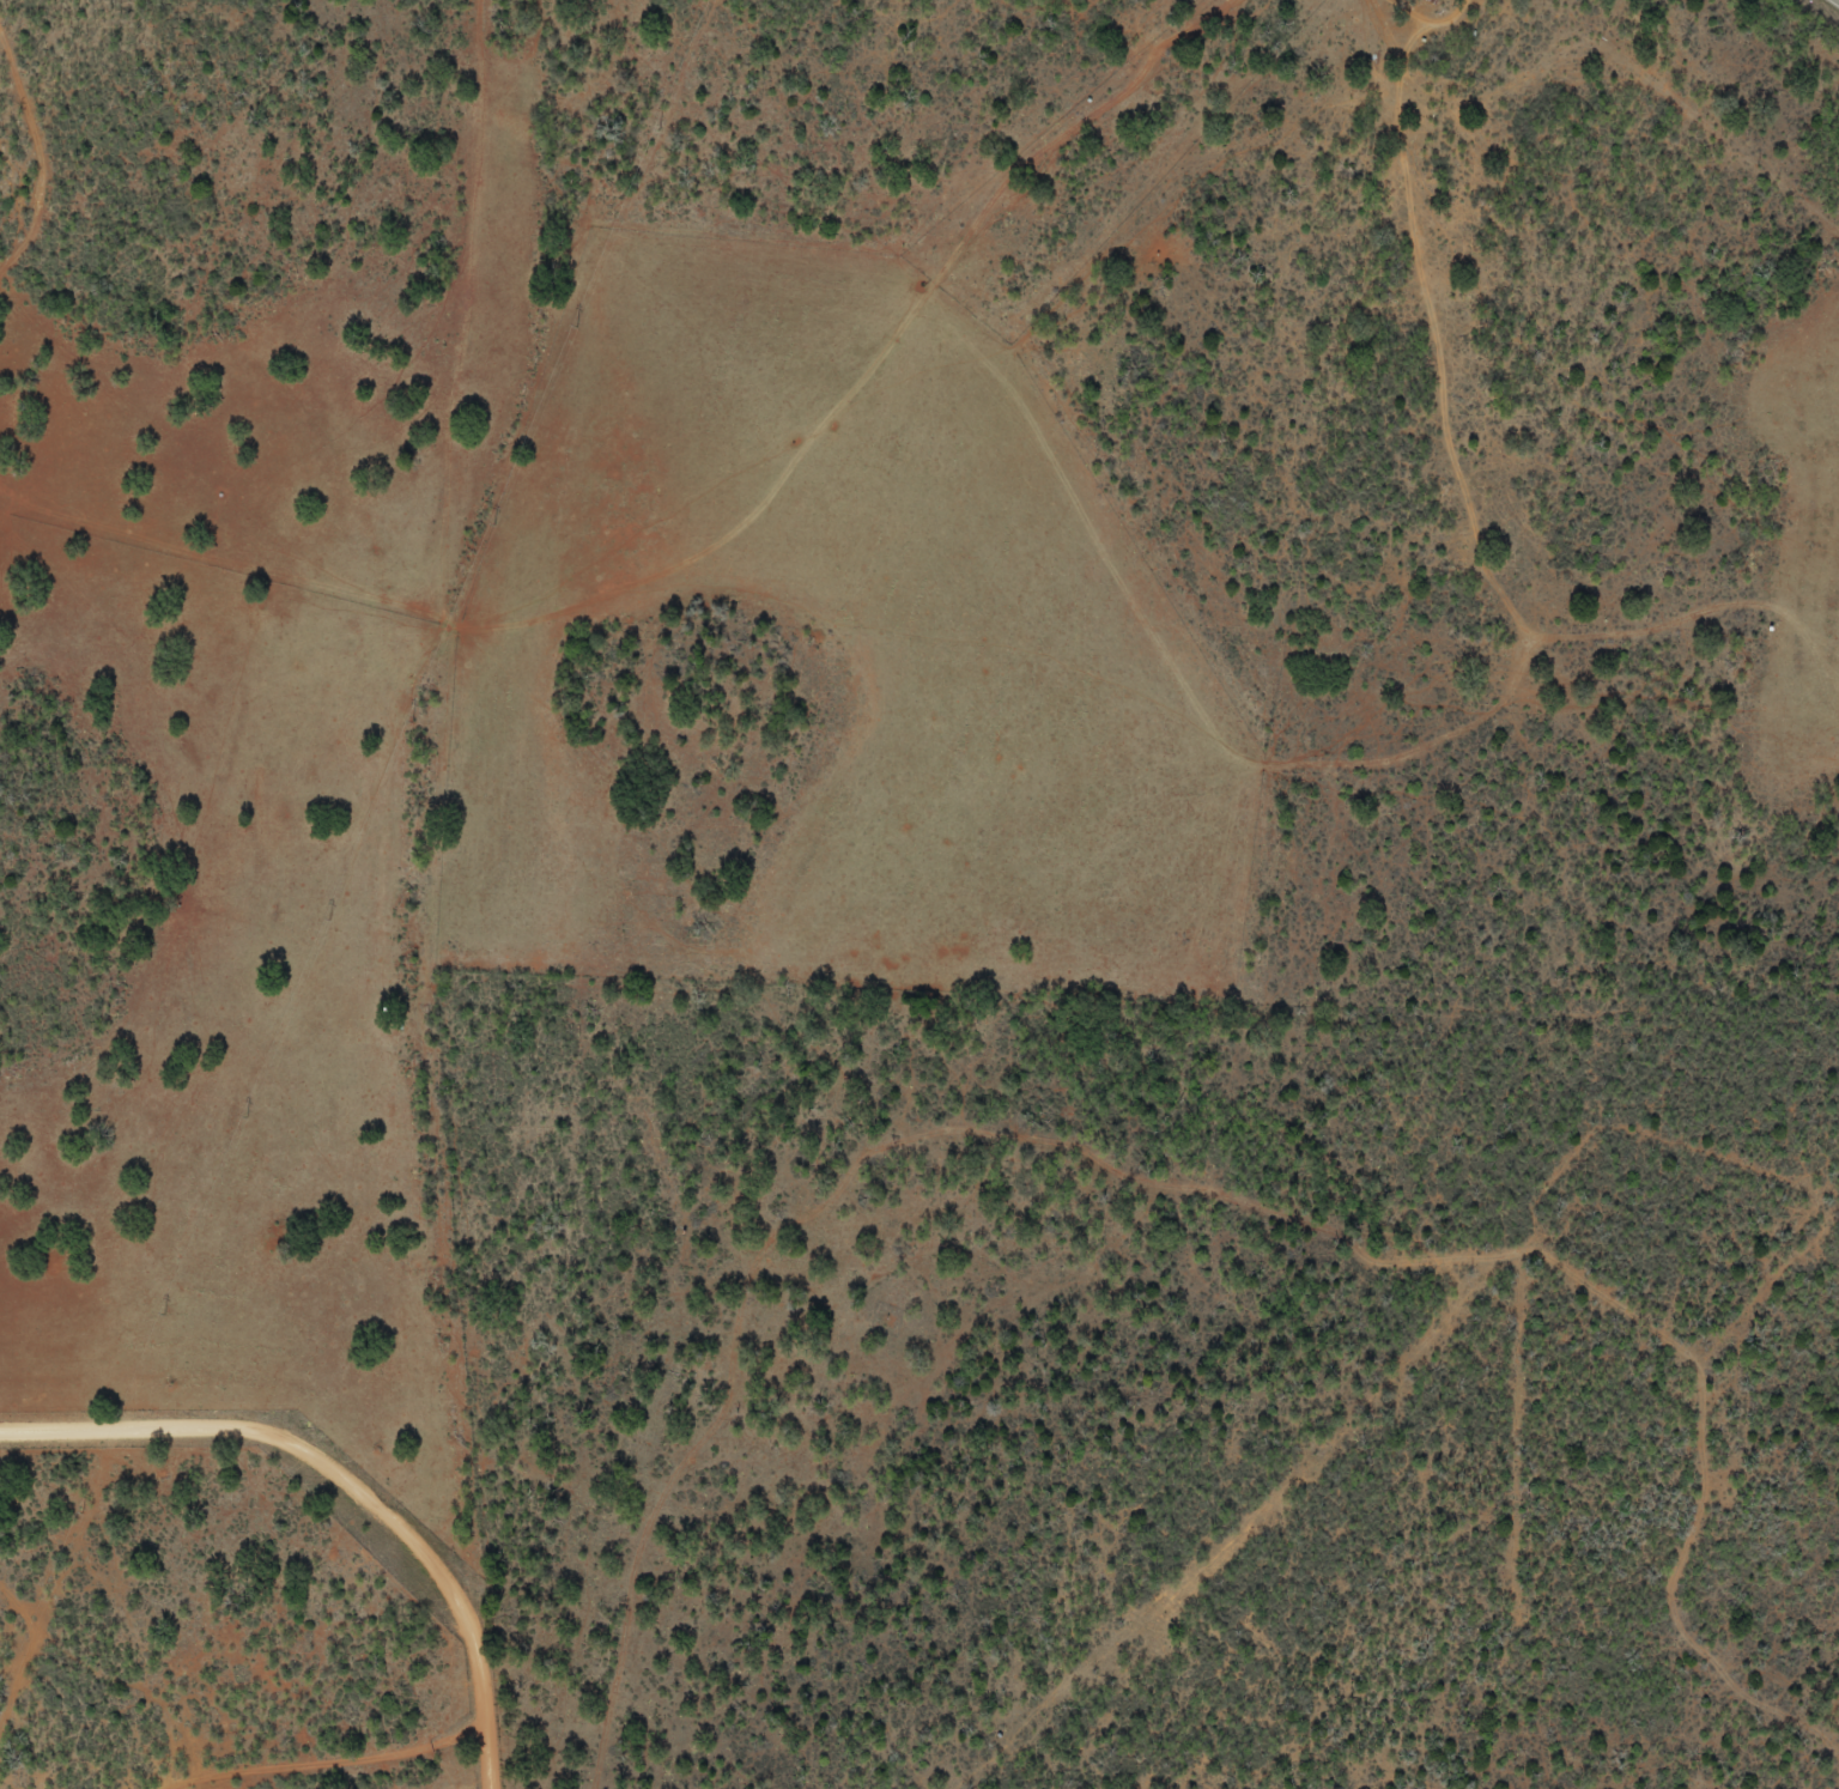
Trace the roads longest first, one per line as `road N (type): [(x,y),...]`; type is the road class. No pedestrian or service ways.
road 1 (residential): [(478,1788),(449,1536),(366,1478),(0,1435)]
road 2 (residential): [(473,1752),(242,1763),(141,1788)]

